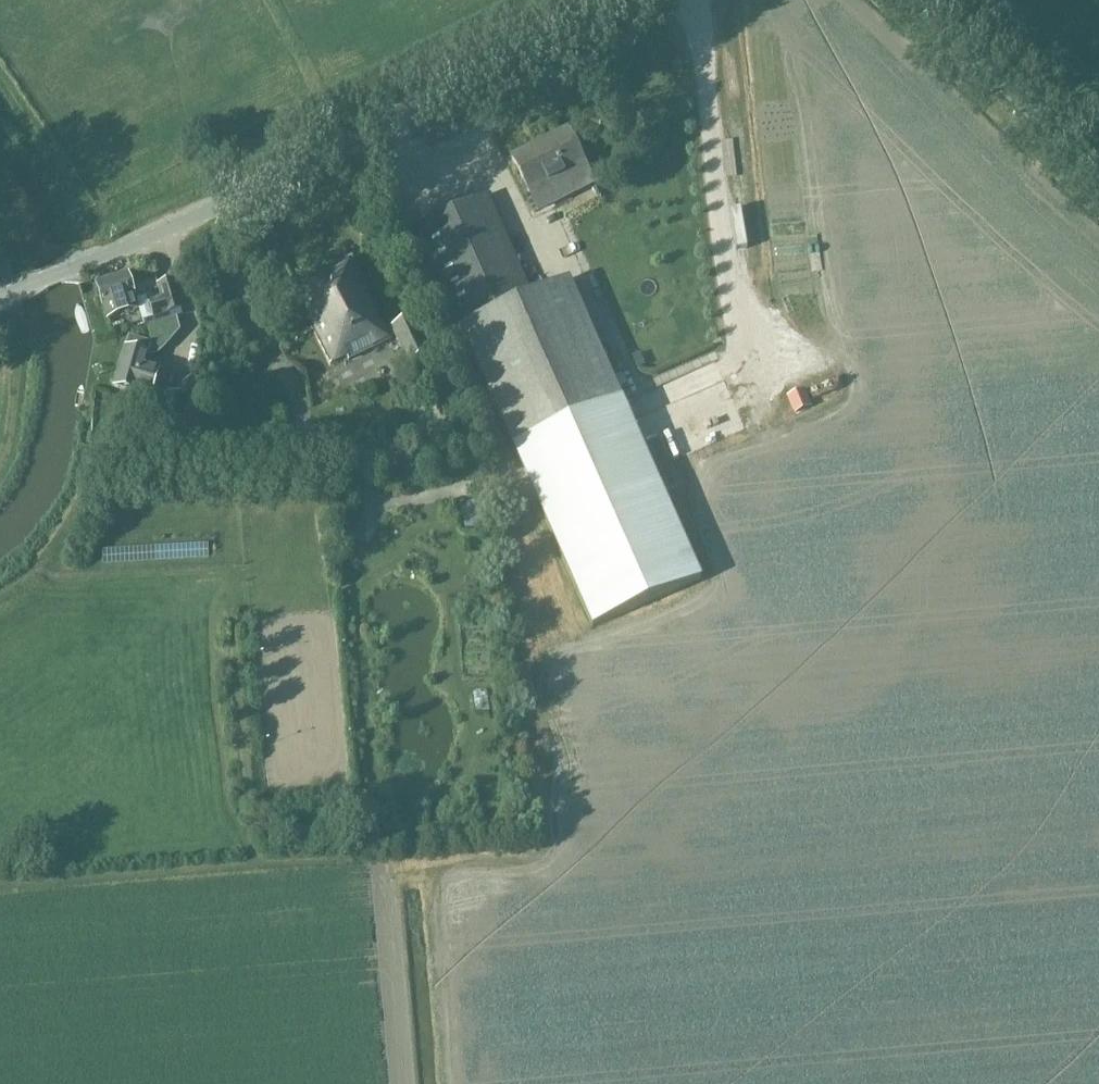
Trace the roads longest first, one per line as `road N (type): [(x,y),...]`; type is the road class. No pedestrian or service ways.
road 1 (unclassified): [(639,0),(343,151),(94,260)]
road 2 (unclassified): [(1098,173),(913,0)]

